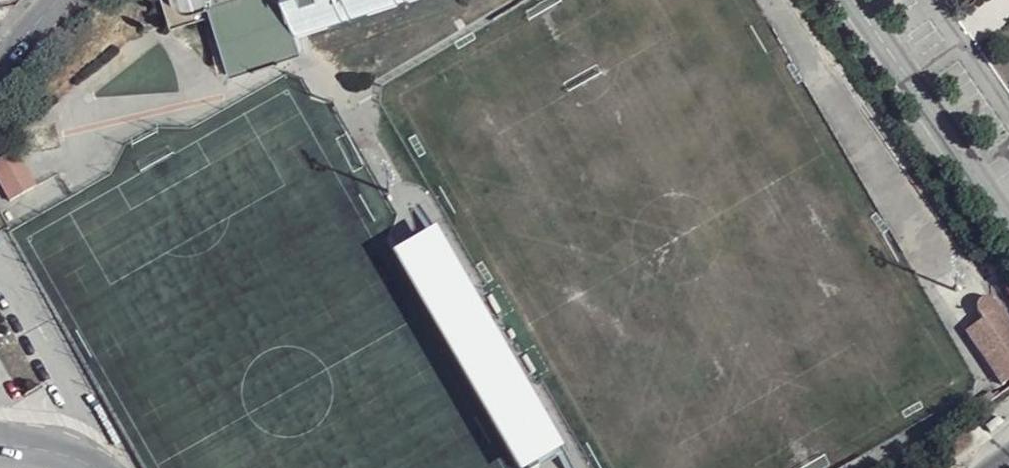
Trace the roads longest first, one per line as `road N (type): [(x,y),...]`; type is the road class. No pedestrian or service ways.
road 1 (residential): [(1008,216),(863,0)]

